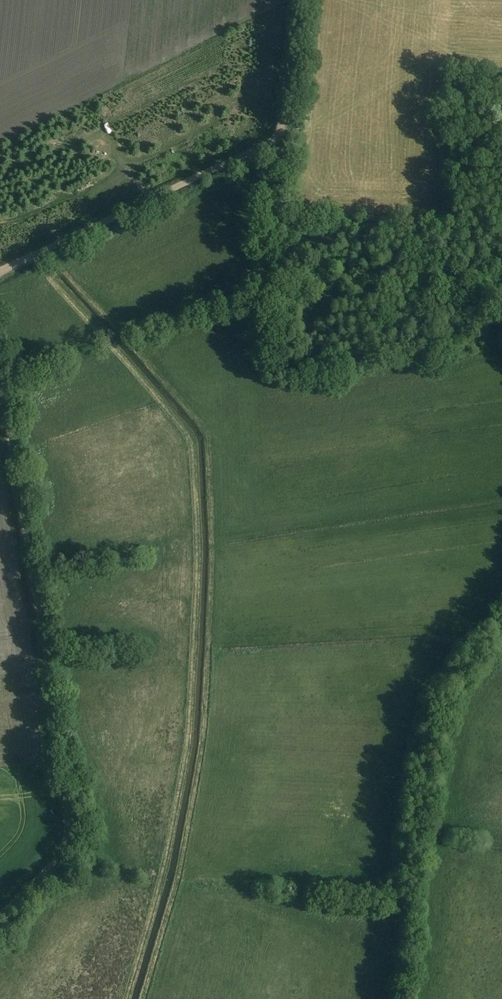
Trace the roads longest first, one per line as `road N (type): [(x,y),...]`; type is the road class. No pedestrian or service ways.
road 1 (track): [(0,916),(39,874),(67,820),(0,383)]
road 2 (track): [(295,0),(280,138),(0,271)]

